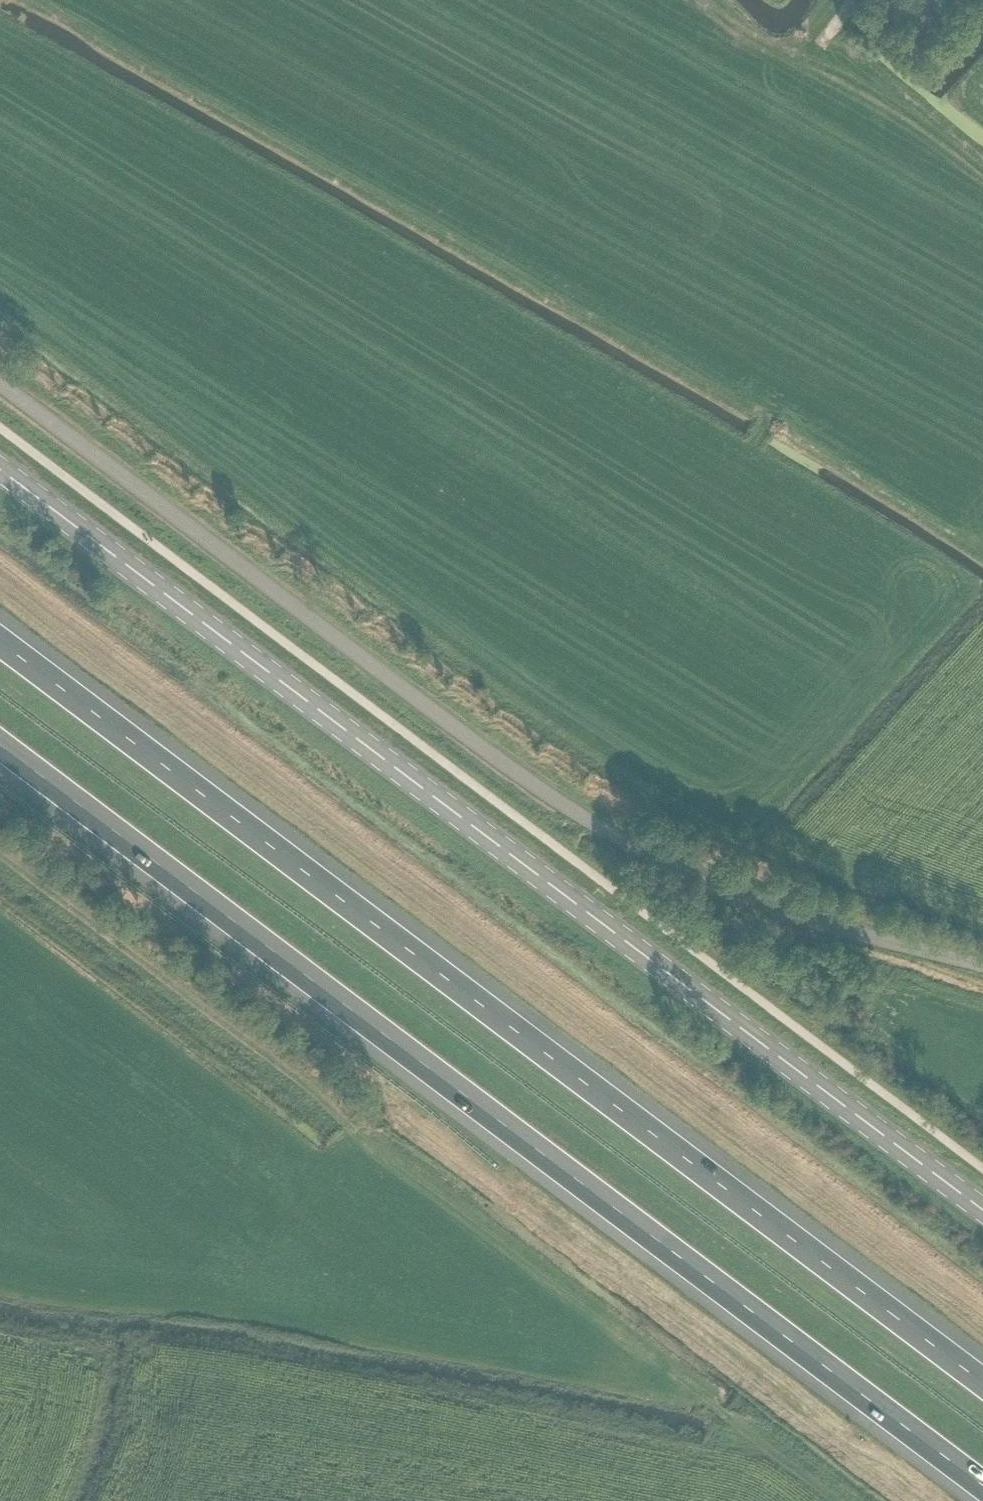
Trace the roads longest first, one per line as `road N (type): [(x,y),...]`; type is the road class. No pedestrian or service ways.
road 1 (motorway): [(982,1388),(0,648)]
road 2 (tertiary): [(982,1210),(0,471)]
road 3 (motorway): [(0,753),(982,1492)]
road 4 (unclassified): [(982,967),(763,908),(602,828),(0,384)]
road 5 (track): [(0,854),(840,1500)]

